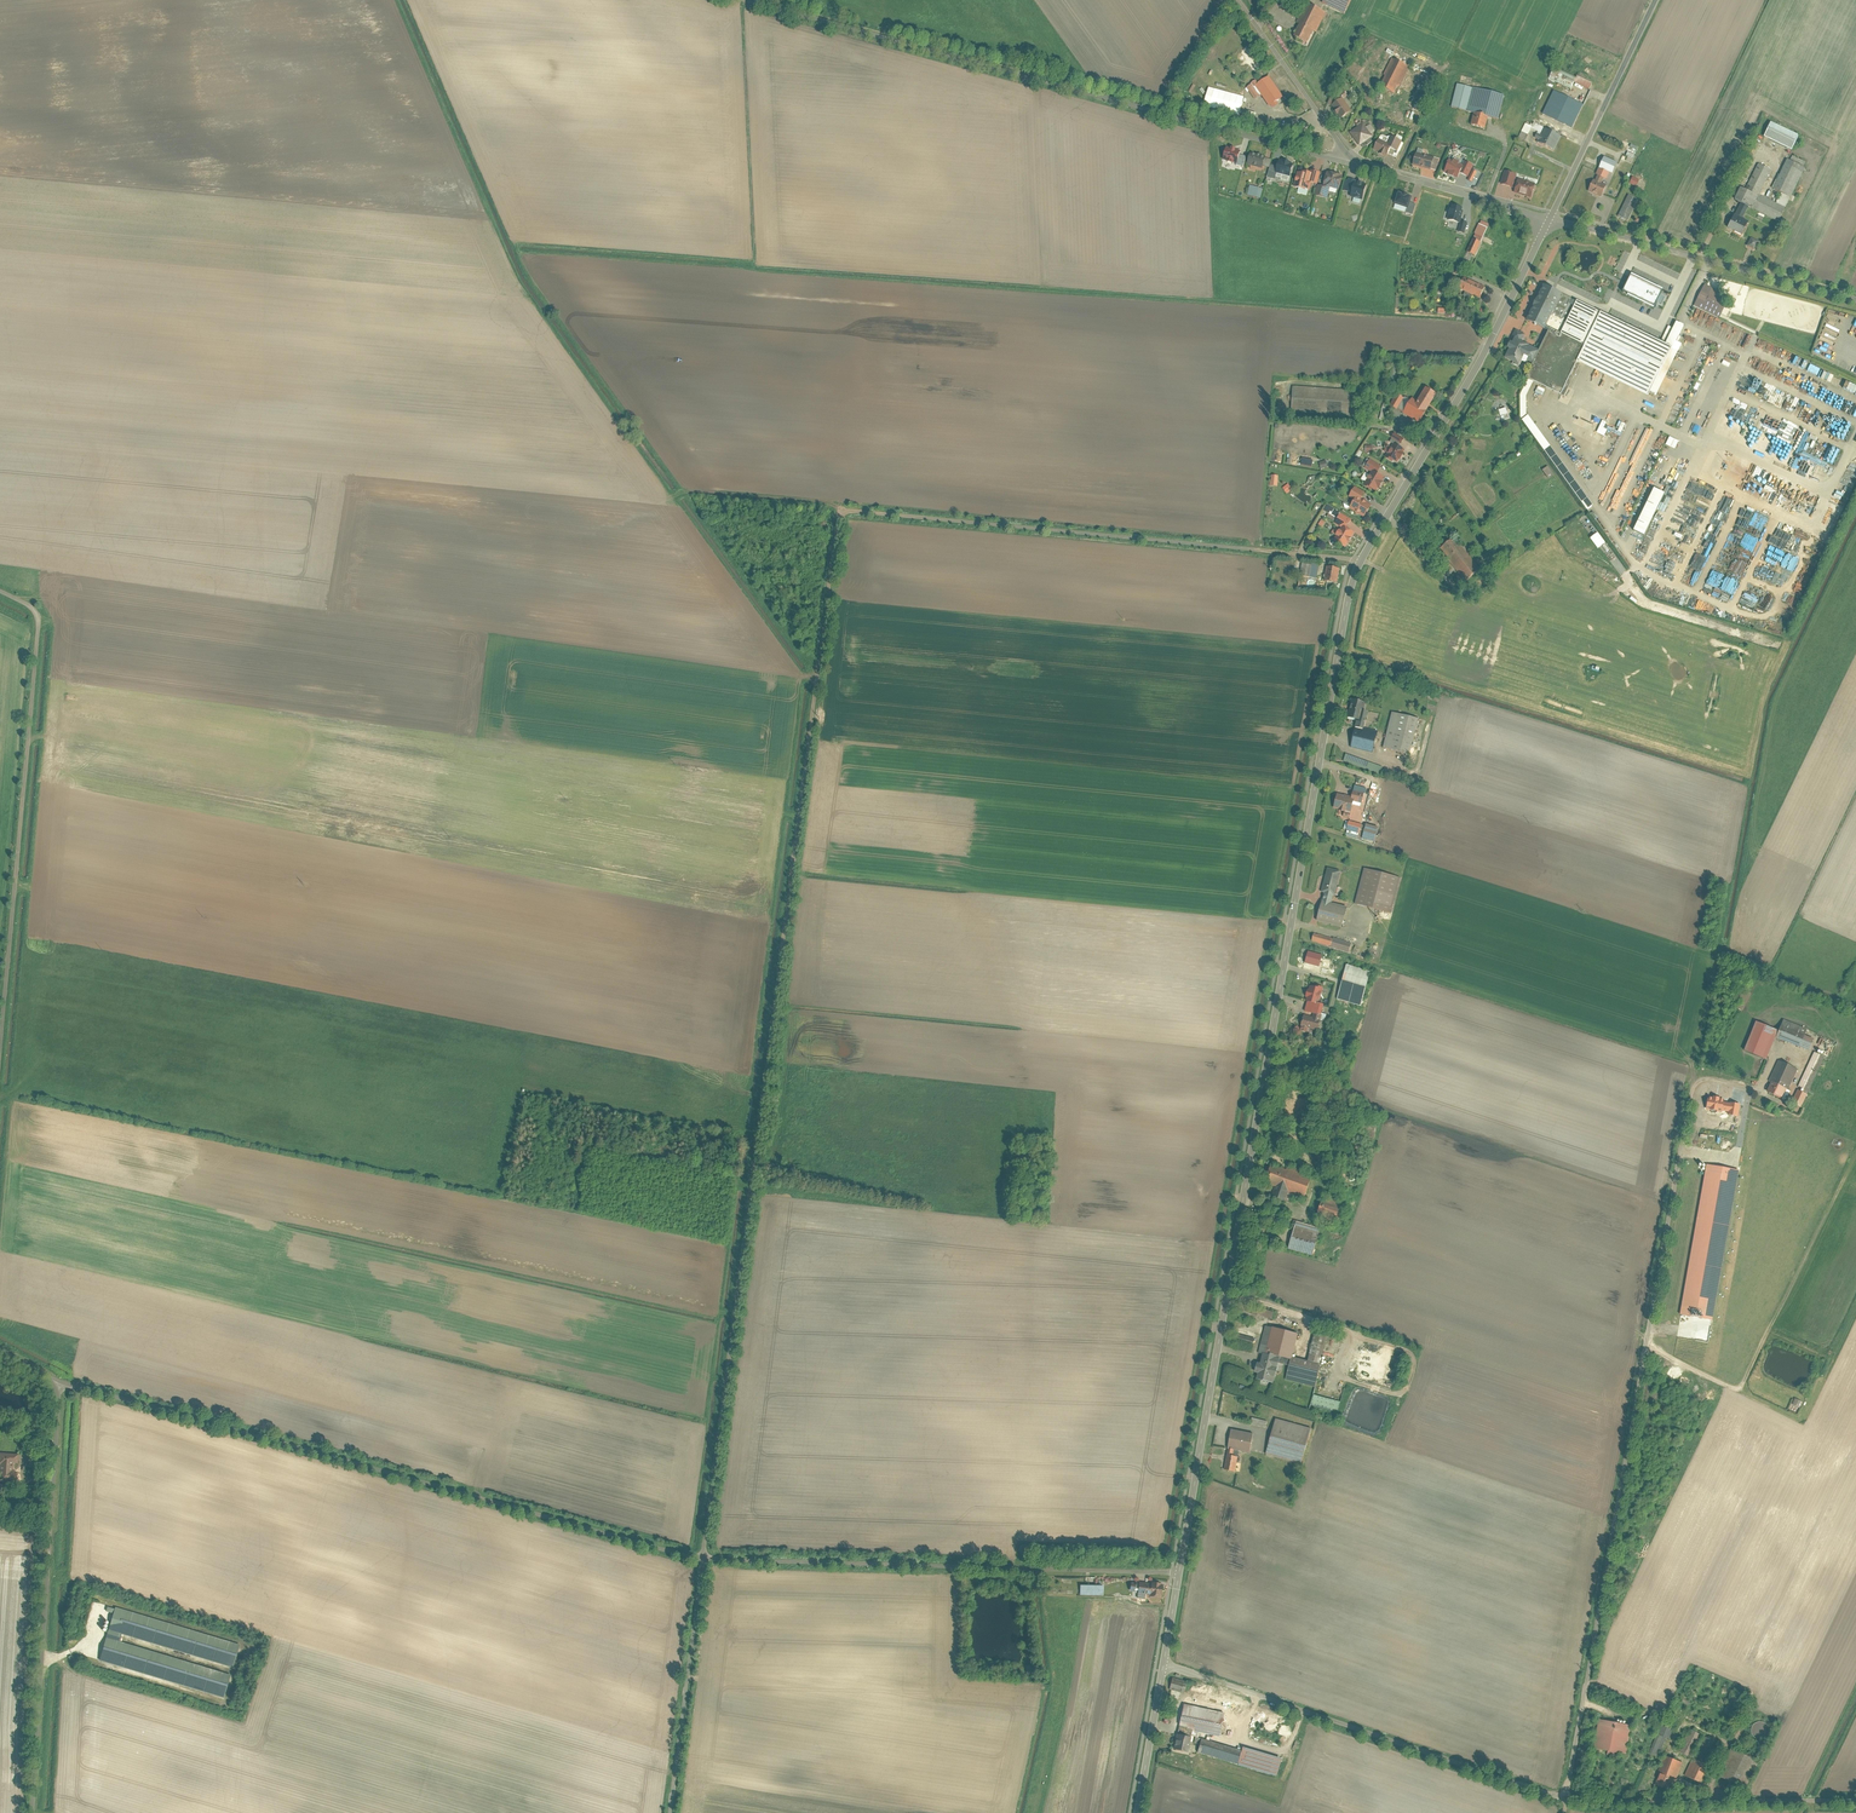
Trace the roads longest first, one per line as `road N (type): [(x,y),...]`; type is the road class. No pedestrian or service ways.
road 1 (unclassified): [(1360,560),(836,511),(697,1556)]
road 2 (tertiary): [(1360,560),(1323,737),(1179,1572)]
road 3 (unclassified): [(1563,1799),(1686,1091),(1706,1077),(1734,1084)]
road 4 (unclassified): [(697,1556),(67,1382)]
road 5 (unclassified): [(745,0),(1353,163)]
road 6 (unclassified): [(1179,1572),(697,1556)]
road 7 (unclassified): [(0,1008),(35,629),(32,615),(0,594)]
road 8 (residential): [(36,1812),(67,1382)]
road 9 (unclassified): [(1163,1663),(1563,1799)]
road 10 (tertiary): [(1549,220),(1471,376),(1360,560)]
road 11 (unclassified): [(1549,220),(1855,301)]
road 12 (unclassified): [(1563,1799),(1855,1800)]
road 13 (unclassified): [(697,1556),(665,1812)]
road 14 (tertiary): [(1655,0),(1549,220)]
road 15 (unclassified): [(1353,163),(1549,220)]
road 16 (unclassified): [(1353,163),(1236,0)]
road 17 (track): [(1642,1342),(1791,1415)]
road 18 (track): [(836,511),(823,501),(683,489)]
road 19 (tertiary): [(1163,1663),(1137,1812)]

